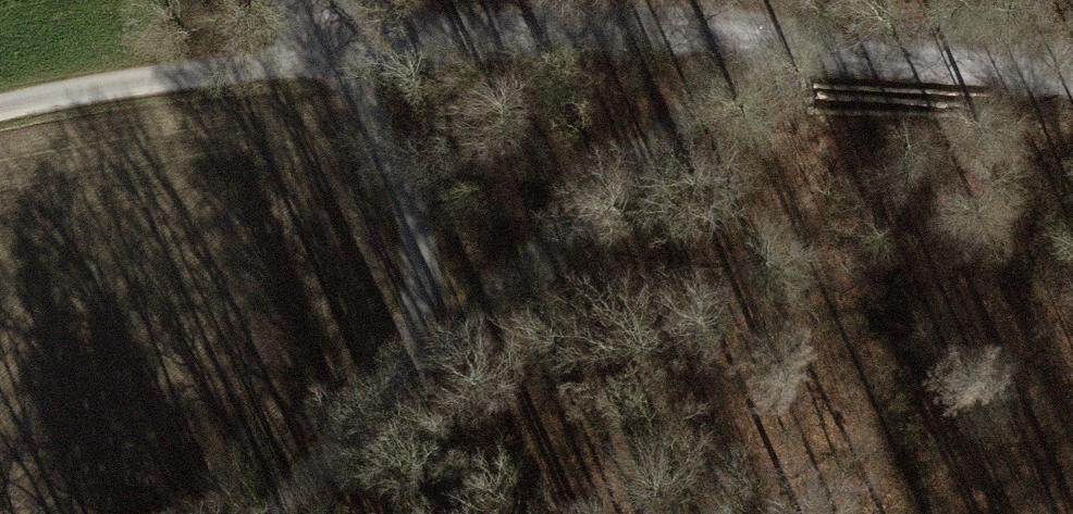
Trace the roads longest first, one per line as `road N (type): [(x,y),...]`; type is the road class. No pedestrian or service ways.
road 1 (track): [(1072,78),(654,28),(340,54)]
road 2 (track): [(340,54),(412,217),(425,360),(269,513)]
road 3 (track): [(425,360),(744,34)]
road 4 (track): [(340,54),(0,111)]

